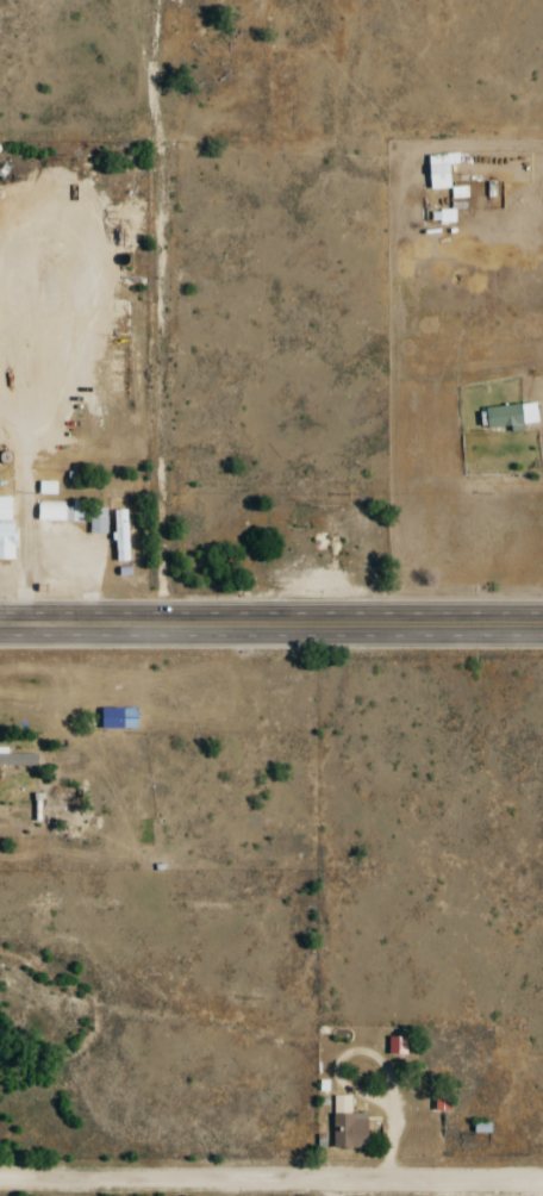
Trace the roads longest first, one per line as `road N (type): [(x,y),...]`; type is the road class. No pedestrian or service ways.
road 1 (residential): [(542,1181),(0,1179)]
road 2 (primary): [(542,630),(0,629)]

